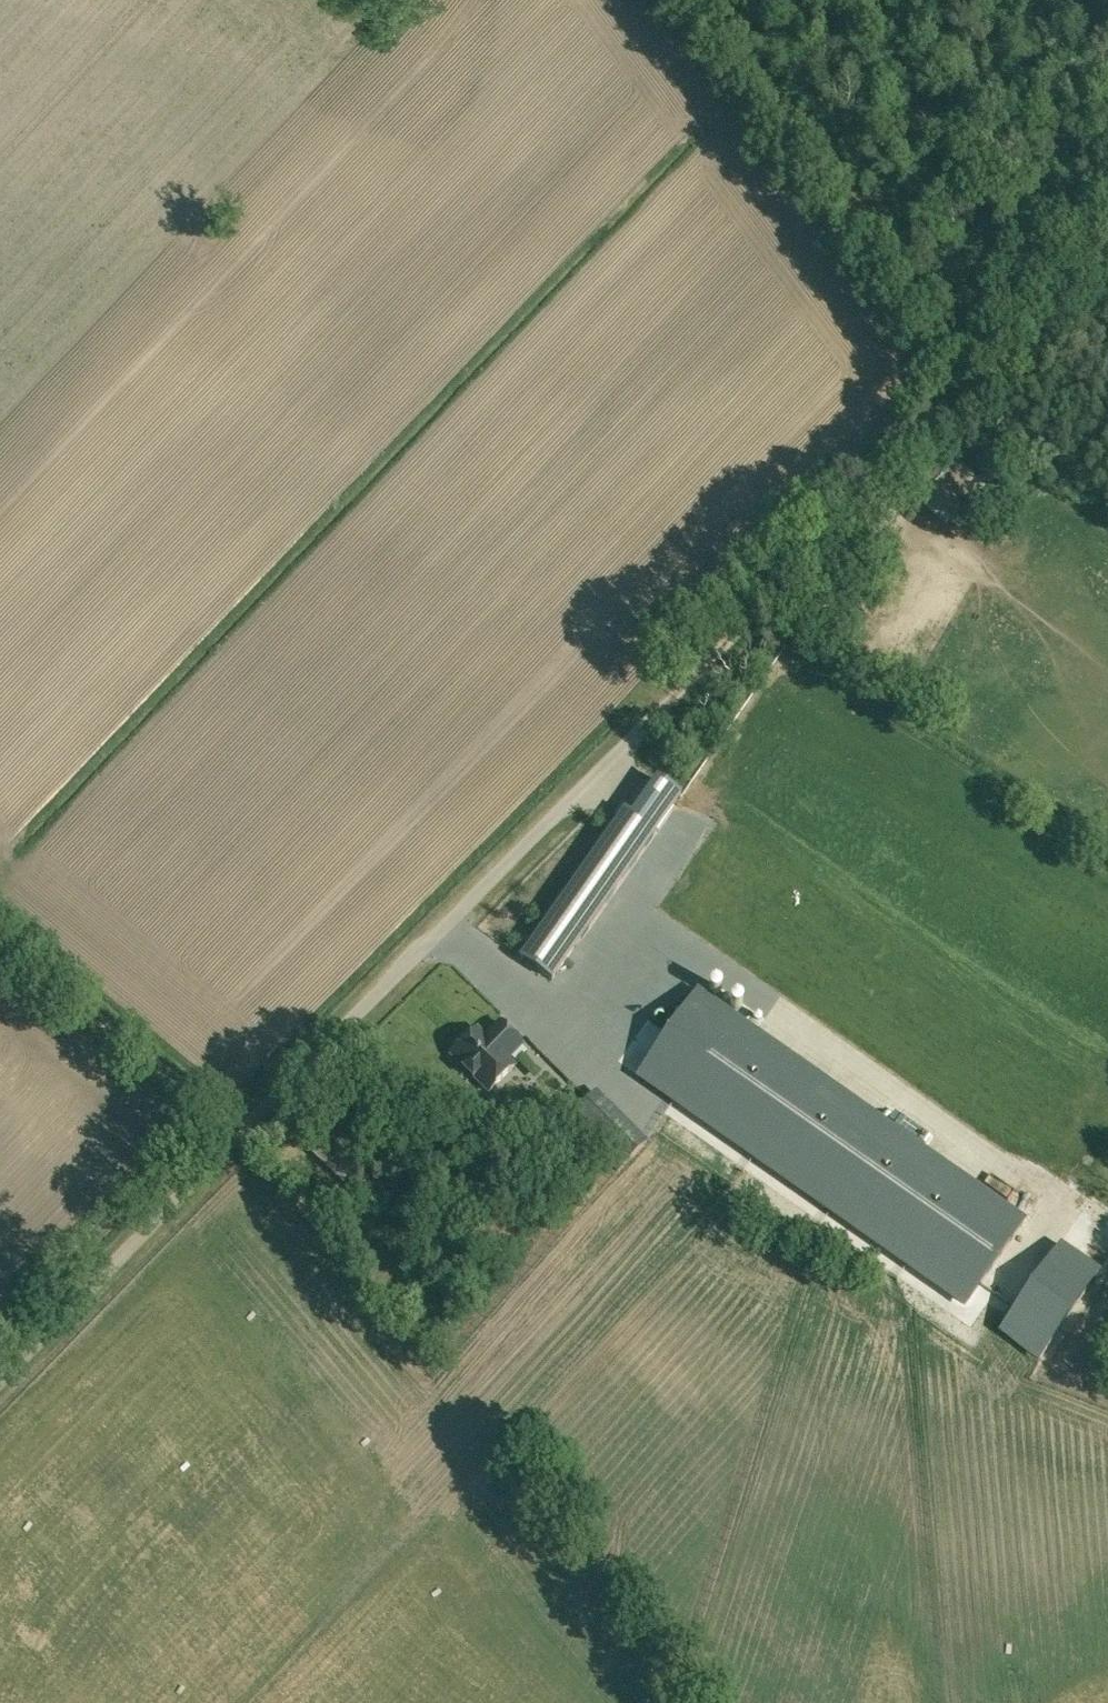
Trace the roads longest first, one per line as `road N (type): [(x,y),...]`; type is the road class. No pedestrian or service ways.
road 1 (unclassified): [(0,1380),(645,722)]
road 2 (track): [(645,722),(1107,254)]

